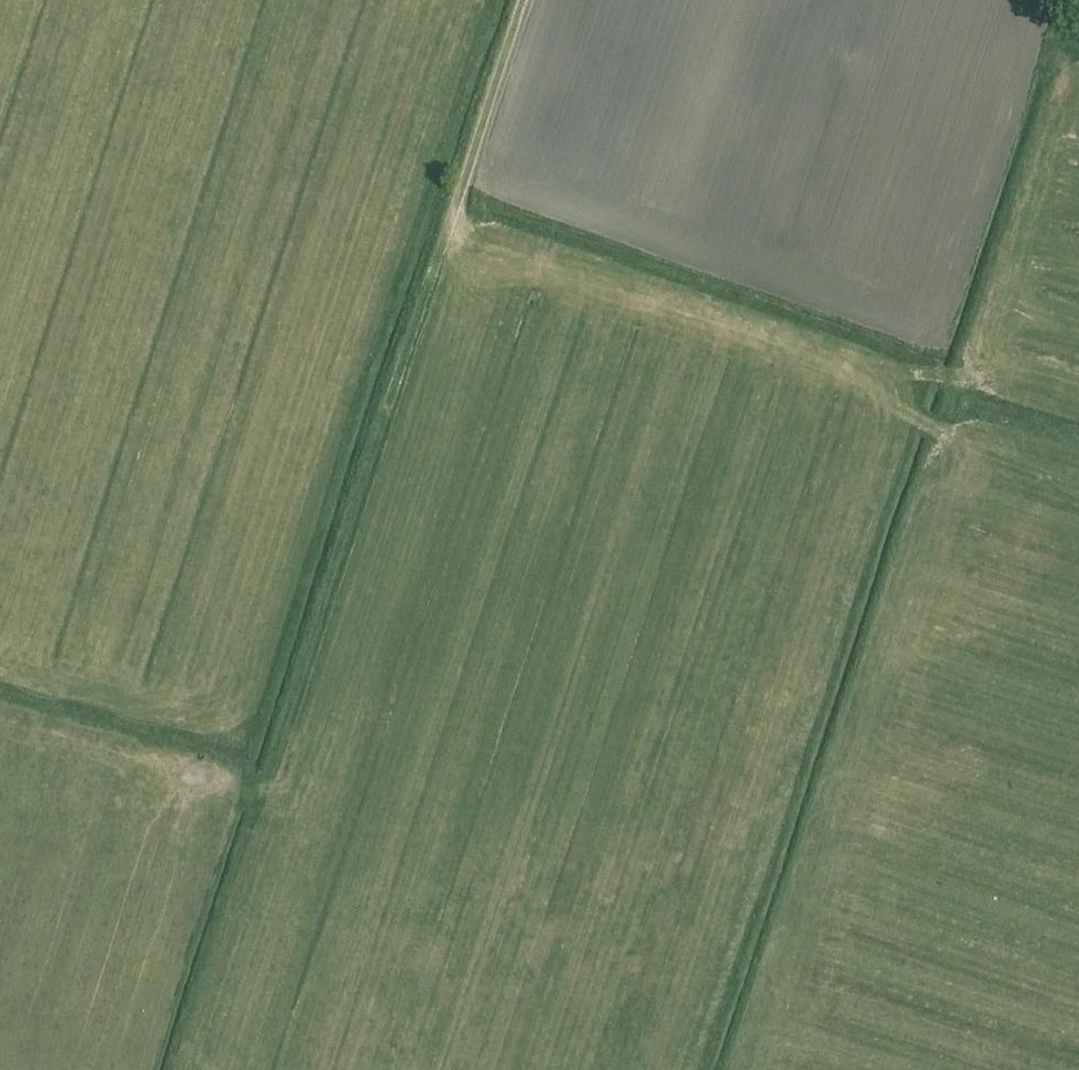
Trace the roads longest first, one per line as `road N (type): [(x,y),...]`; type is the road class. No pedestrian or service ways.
road 1 (track): [(386,416),(524,0)]

